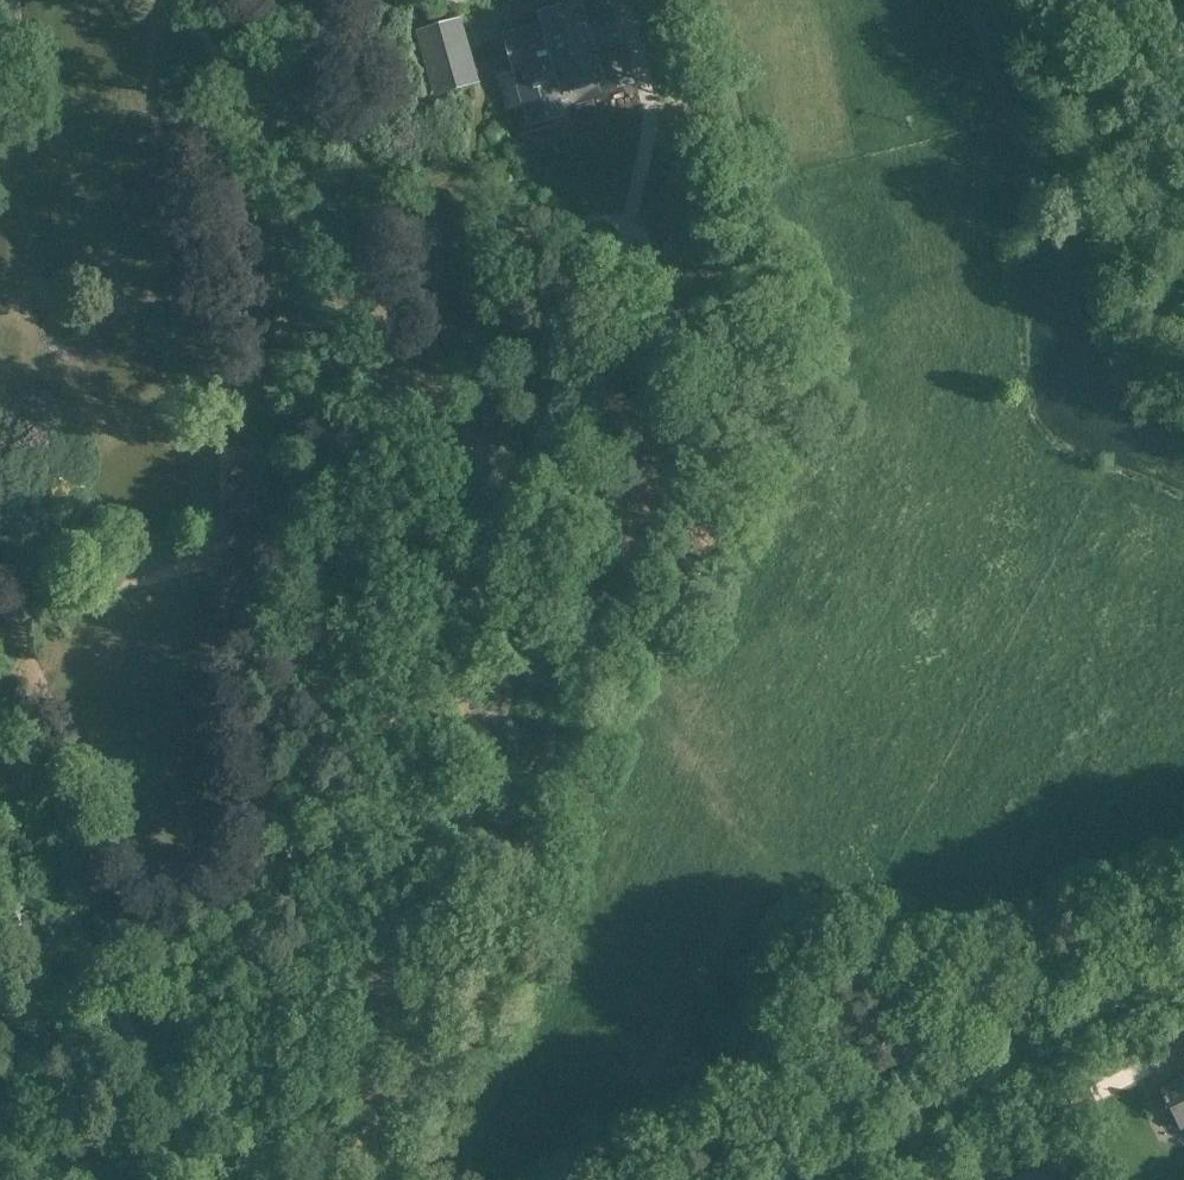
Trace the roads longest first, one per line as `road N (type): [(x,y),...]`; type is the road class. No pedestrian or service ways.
road 1 (track): [(0,776),(209,1179)]
road 2 (secondary): [(816,1179),(1183,963)]
road 3 (track): [(392,1179),(455,953)]

